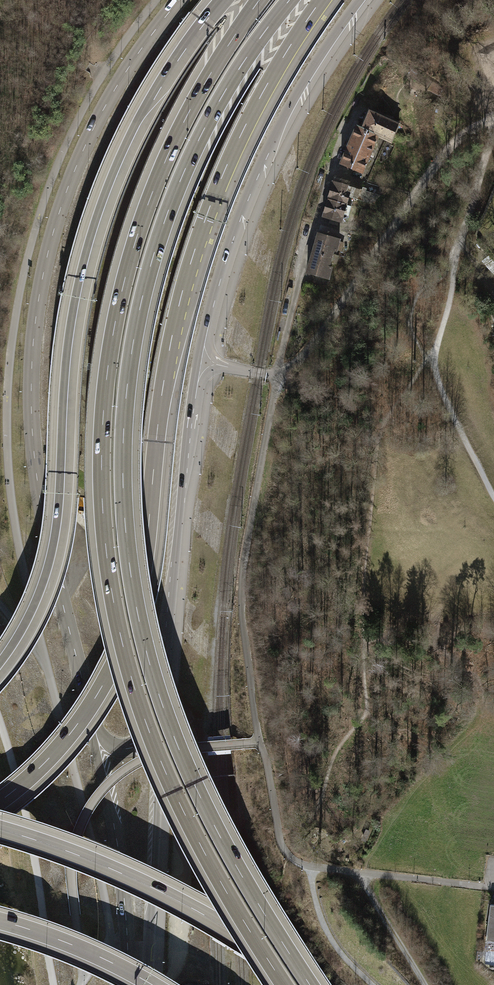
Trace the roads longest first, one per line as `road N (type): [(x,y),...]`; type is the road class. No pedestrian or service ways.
road 1 (motorway): [(312,984),(235,863),(177,743),(138,617),(123,484),(132,353),(159,238),(223,95),(290,0)]
road 2 (motorway): [(259,0),(184,121),(136,236),(109,345),(102,500),(113,601),(147,728),(184,813),(284,984)]
road 3 (motorway): [(0,802),(72,731),(127,635),(145,563),(164,384),(195,250),(246,124),(321,0)]
road 4 (primary): [(161,731),(181,503),(212,308),(281,124),(362,0)]
road 5 (primary): [(179,0),(87,140),(52,235),(36,313),(36,477),(93,723)]
road 6 (motorway): [(223,0),(134,131),(96,219),(69,335),(51,561),(30,617),(0,665)]
road 7 (track): [(259,743),(241,587),(277,376)]
road 8 (track): [(259,743),(144,758),(99,794),(71,859),(81,983)]
road 9 (motorway): [(309,984),(178,899),(0,828)]
road 10 (track): [(493,883),(298,863),(280,840),(259,743)]
road 11 (track): [(53,984),(35,865),(0,723)]
road 12 (primary): [(93,723),(134,984)]
road 13 (track): [(347,122),(292,289),(277,376)]
road 14 (primary): [(142,984),(161,731)]
road 15 (motorway): [(0,921),(152,984)]
road 16 (track): [(372,984),(325,928),(311,867)]
road 17 (track): [(425,984),(358,872)]

